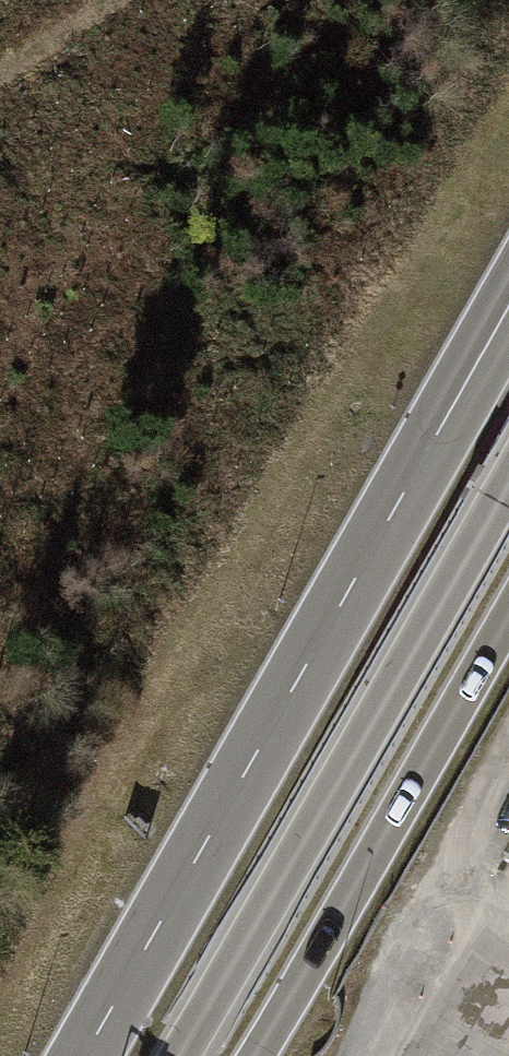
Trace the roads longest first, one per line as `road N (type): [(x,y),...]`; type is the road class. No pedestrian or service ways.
road 1 (secondary): [(439,435),(82,1055)]
road 2 (secondary): [(180,1055),(508,488)]
road 3 (secondary): [(258,1055),(508,617)]
road 4 (secondary): [(508,275),(439,435)]

